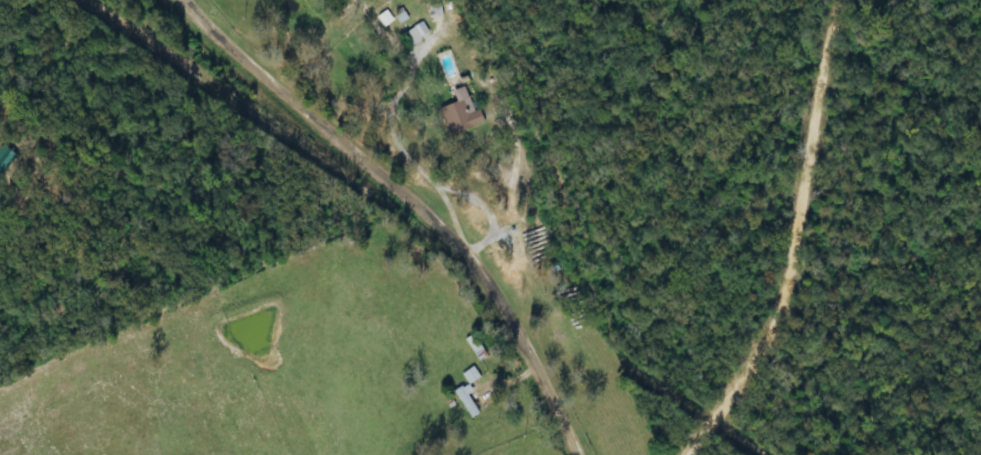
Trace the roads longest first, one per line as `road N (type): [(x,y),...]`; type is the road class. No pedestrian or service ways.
road 1 (residential): [(568,454),(450,250),(170,0)]
road 2 (residential): [(865,0),(828,64),(828,149),(758,395),(707,454)]

